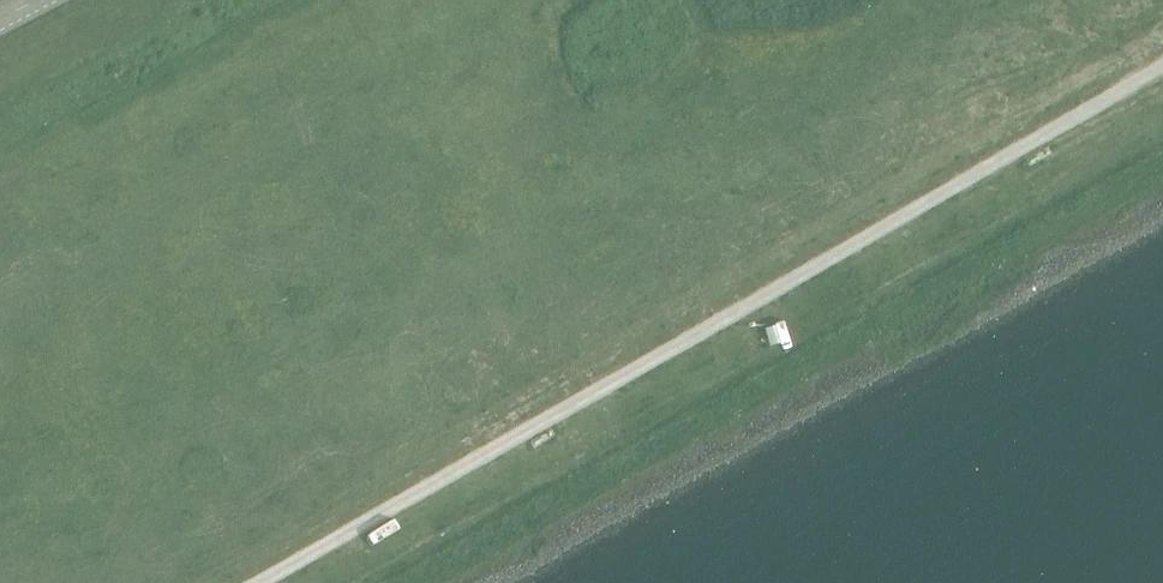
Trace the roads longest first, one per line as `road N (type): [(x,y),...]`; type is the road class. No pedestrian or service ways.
road 1 (track): [(1162,63),(259,582)]

